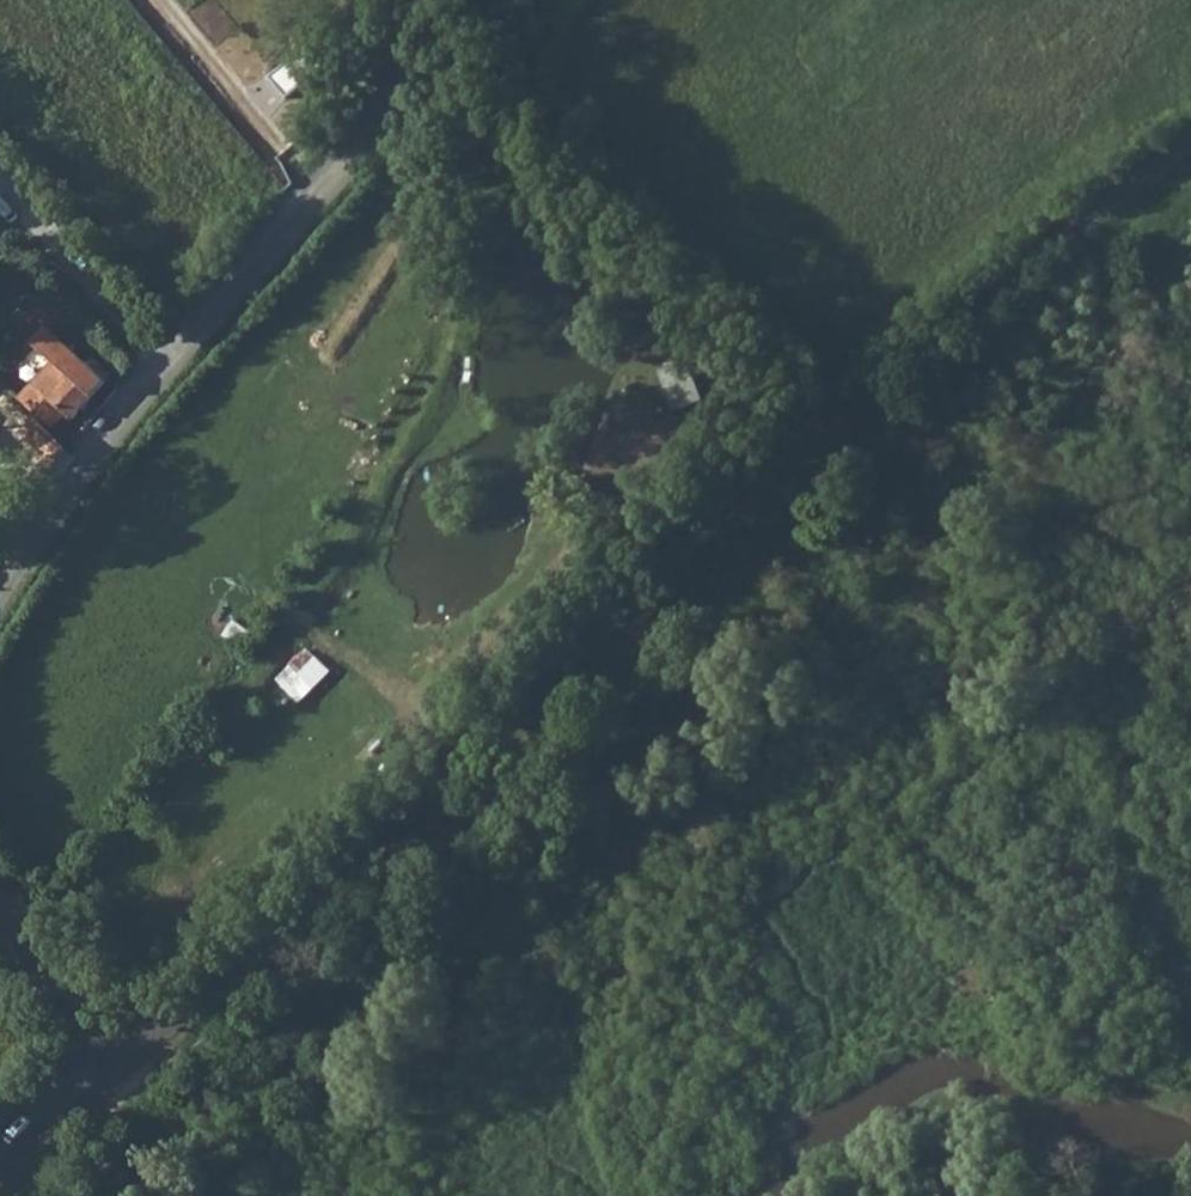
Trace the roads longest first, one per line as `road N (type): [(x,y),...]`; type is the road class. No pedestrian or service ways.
road 1 (unclassified): [(425,0),(385,109),(289,237),(117,428),(0,596)]
road 2 (unclassified): [(0,906),(130,1058)]
road 3 (unclassified): [(0,1176),(130,1058)]

